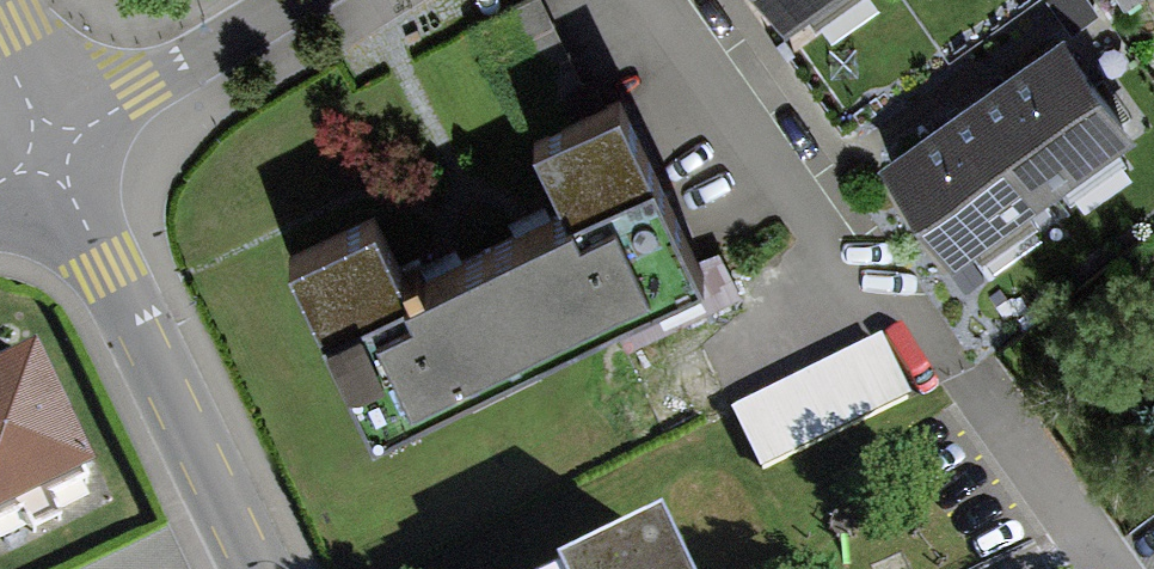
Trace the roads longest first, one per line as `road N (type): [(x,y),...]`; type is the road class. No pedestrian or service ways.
road 1 (residential): [(50,151),(251,568)]
road 2 (residential): [(293,0),(50,151)]

